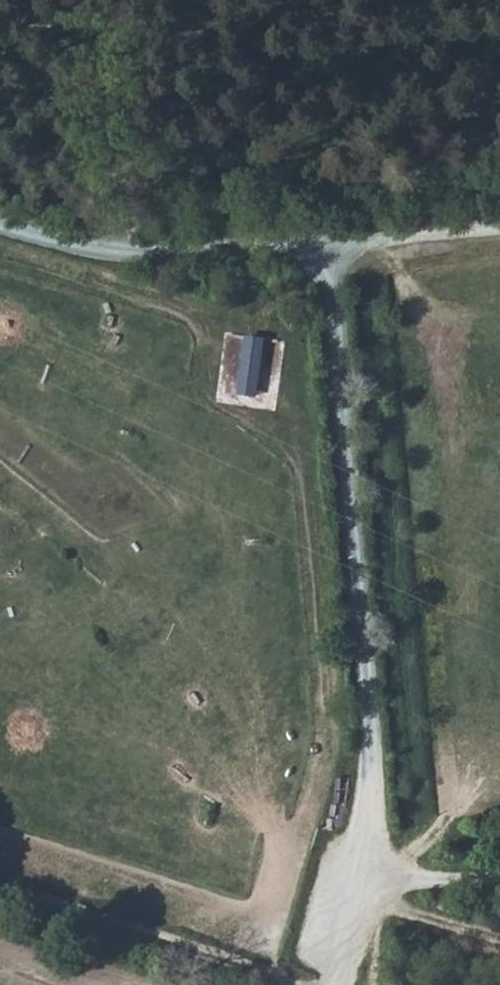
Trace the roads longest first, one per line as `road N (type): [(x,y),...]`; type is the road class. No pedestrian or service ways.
road 1 (unclassified): [(346,984),(374,866),(350,312),(325,252),(113,265),(0,230)]
road 2 (track): [(0,888),(290,984)]
road 3 (track): [(325,252),(499,233)]
road 4 (track): [(370,885),(499,876)]

